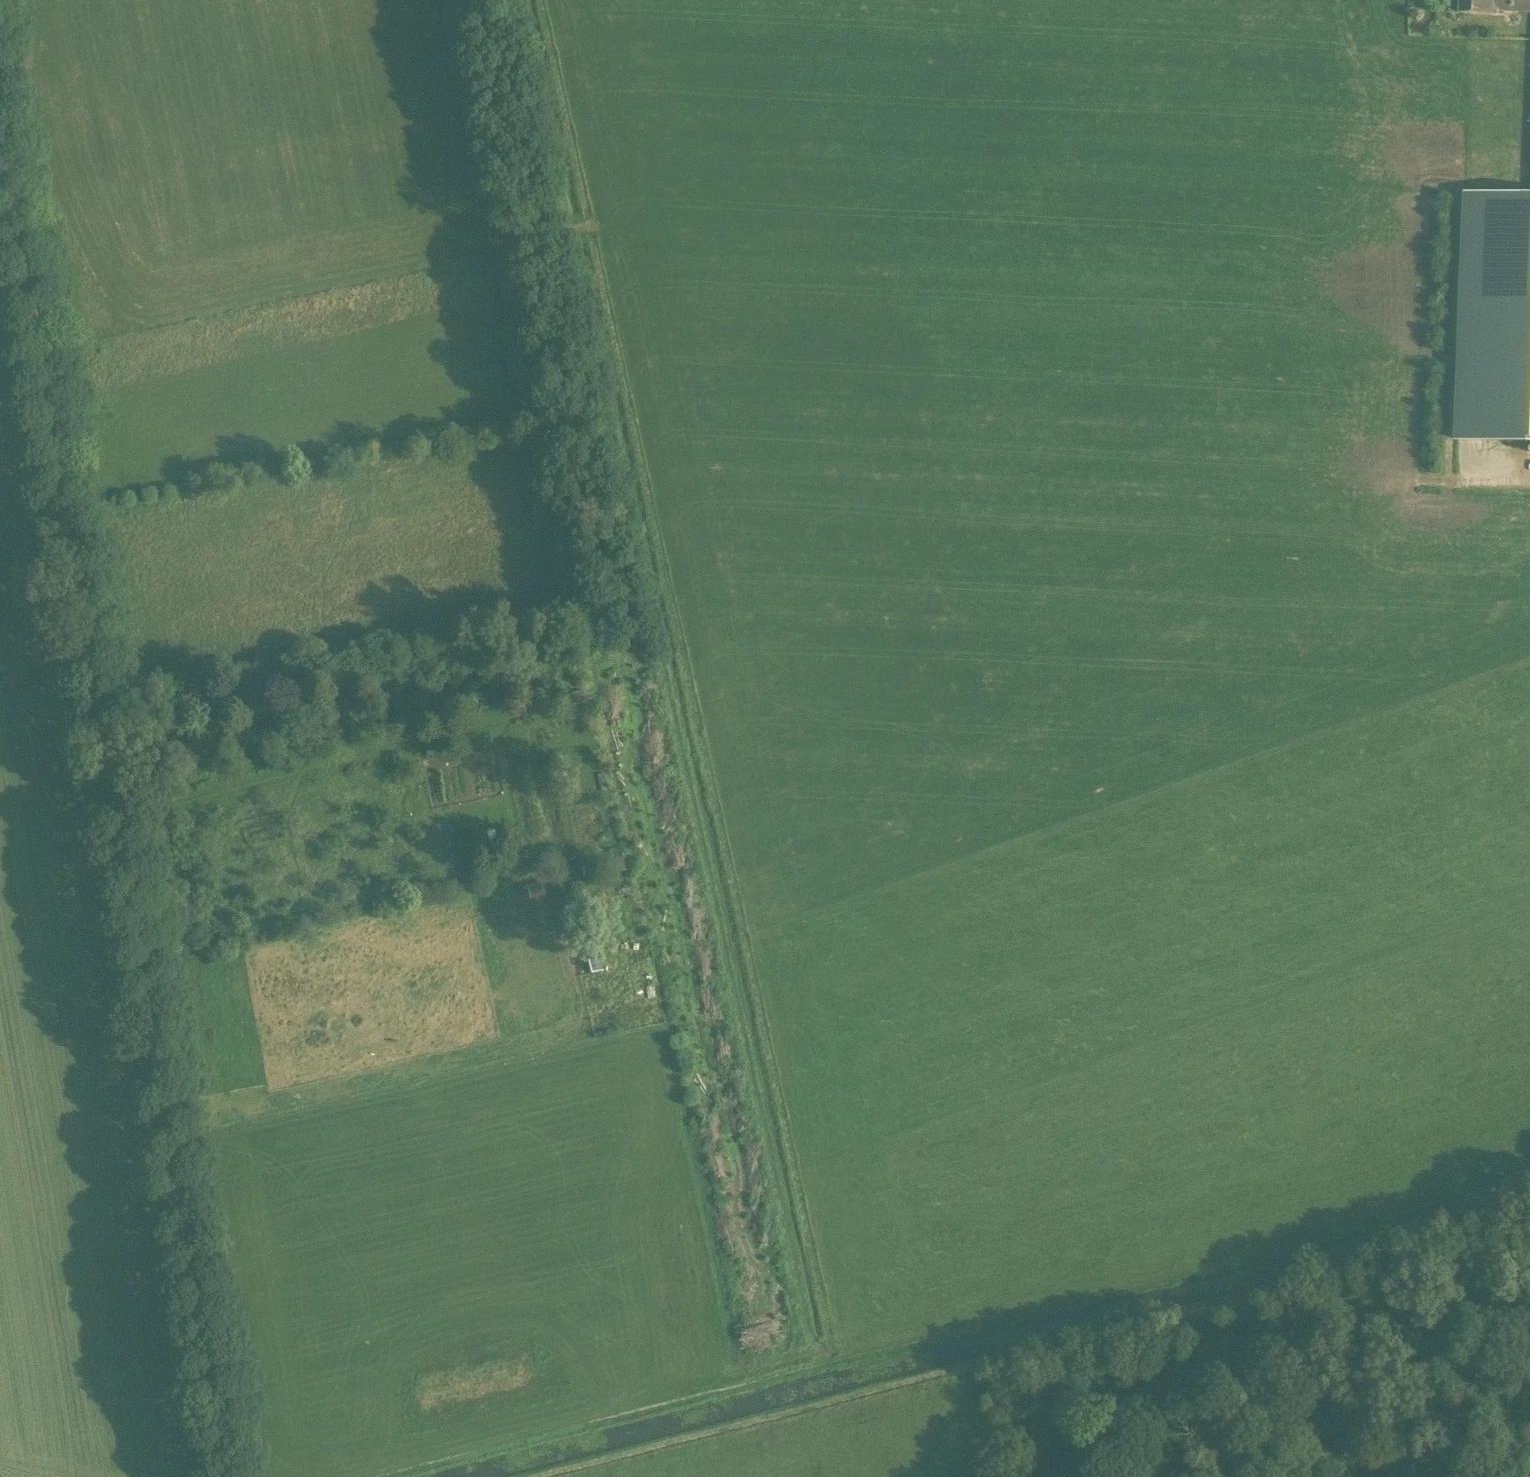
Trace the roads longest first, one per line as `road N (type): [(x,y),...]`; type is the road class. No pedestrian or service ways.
road 1 (tertiary): [(222,1476),(0,147)]

